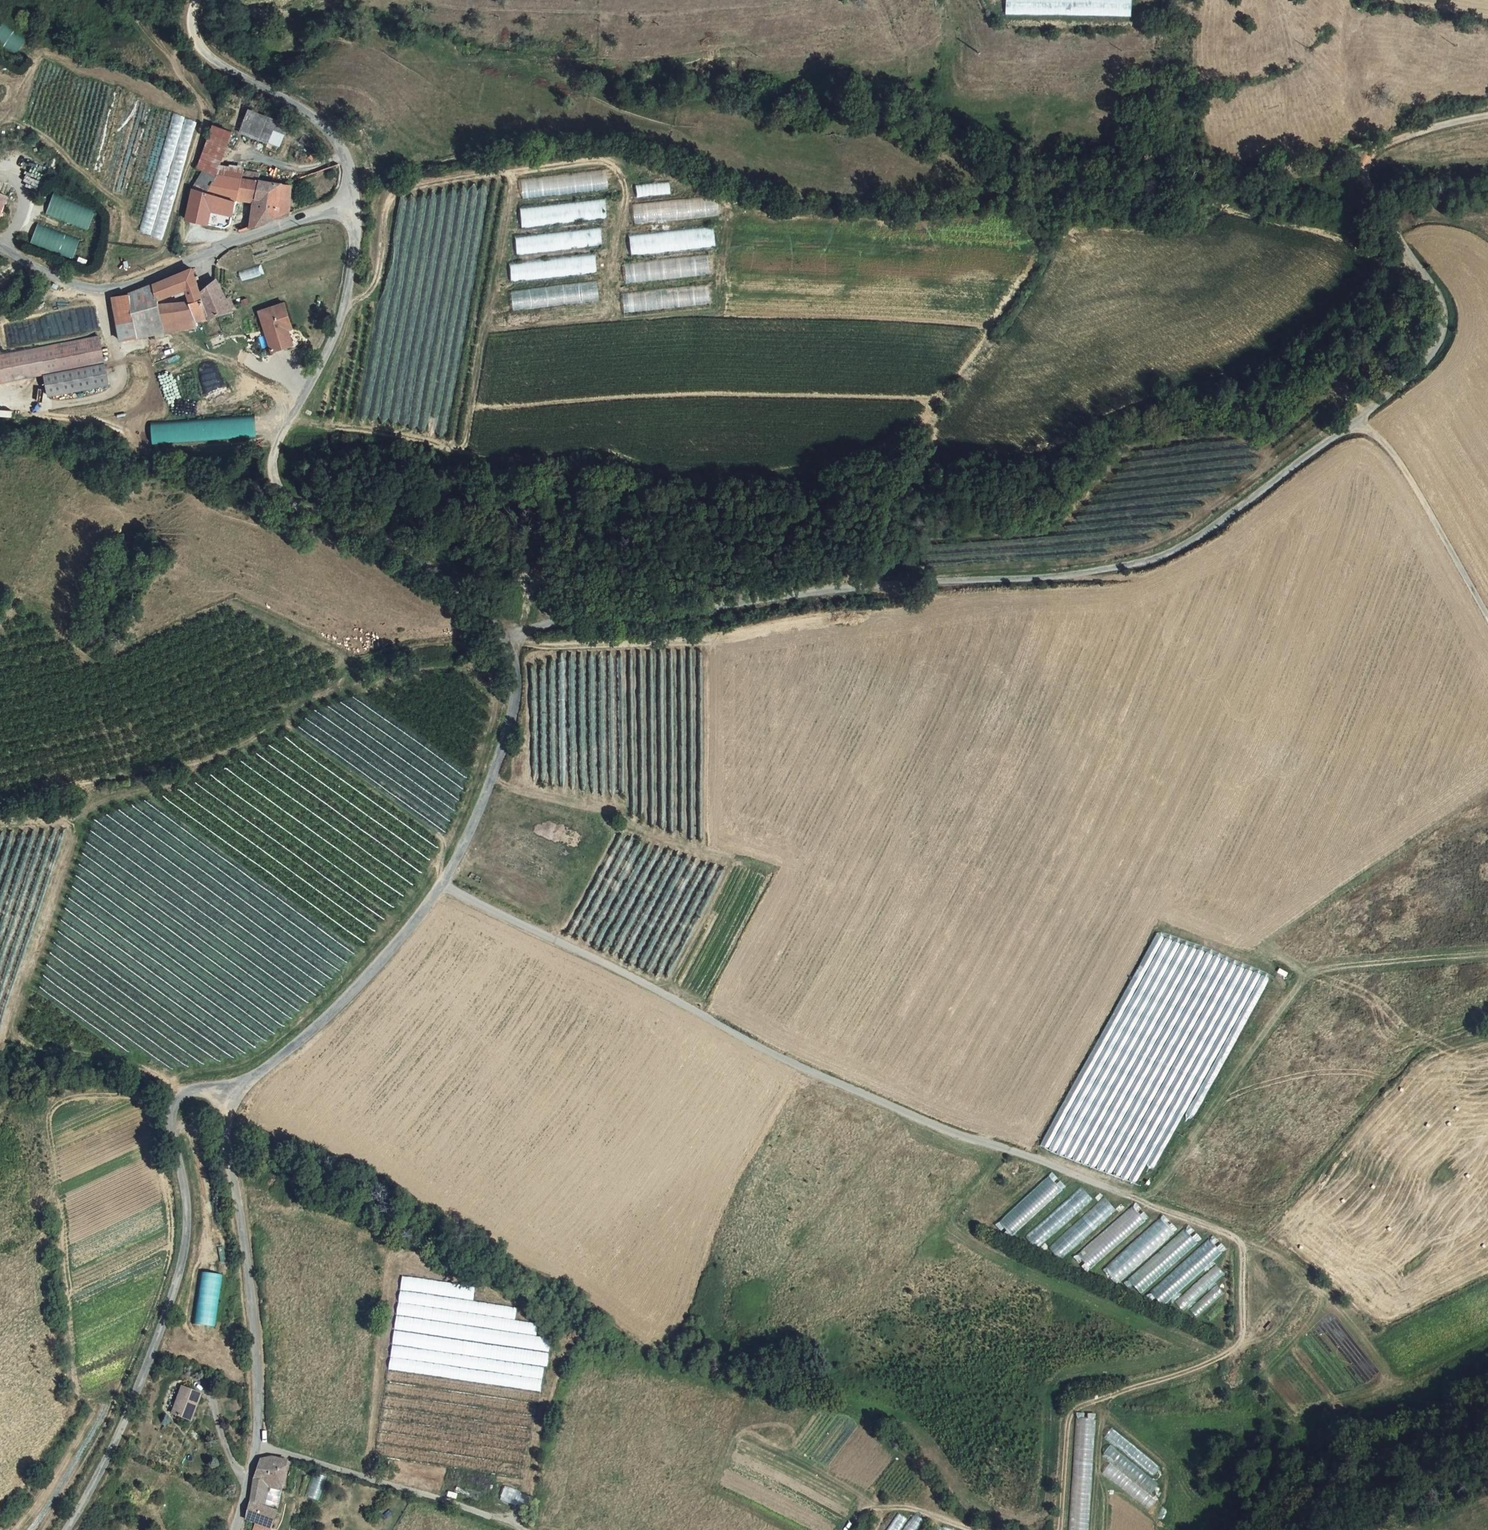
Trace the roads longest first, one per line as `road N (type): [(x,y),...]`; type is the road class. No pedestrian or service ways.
road 1 (track): [(1372,147),(1368,172),(1375,201),(1443,310),(1434,349),(1355,425),(1193,540),(1156,559),(1091,573),(830,590),(560,621),(515,635)]
road 2 (unclassified): [(238,1091),(330,1018),(444,883),(515,702),(515,635),(475,593),(376,537),(301,511),(274,479),(276,444),(322,365),(346,302),(355,234),(351,200)]
road 3 (track): [(444,883),(768,1052),(920,1119),(1230,1233),(1243,1245),(1244,1331)]
road 4 (track): [(346,302),(377,281),(385,208),(413,183),(603,157),(624,170),(609,322),(485,330),(464,443),(456,449),(290,419)]
road 5 (unclassified): [(68,1529),(122,1428),(186,1244),(173,1107),(184,1094),(238,1091)]
road 6 (unclassified): [(238,1091),(228,1117),(257,1324),(257,1444),(235,1529)]
road 7 (unclassified): [(351,200),(101,291),(0,248)]
road 8 (track): [(1059,1529),(1069,1418),(1080,1405),(1221,1357),(1244,1331)]
road 9 (unclassified): [(351,200),(339,140),(290,100),(207,57),(195,36),(197,0)]
road 10 (track): [(257,1444),(518,1529)]
road 11 (track): [(1355,425),(1379,435),(1487,614)]
road 12 (track): [(101,291),(121,379),(112,393),(55,405),(0,399)]
road 13 (track): [(847,1529),(877,1508),(908,1509),(983,1529)]

